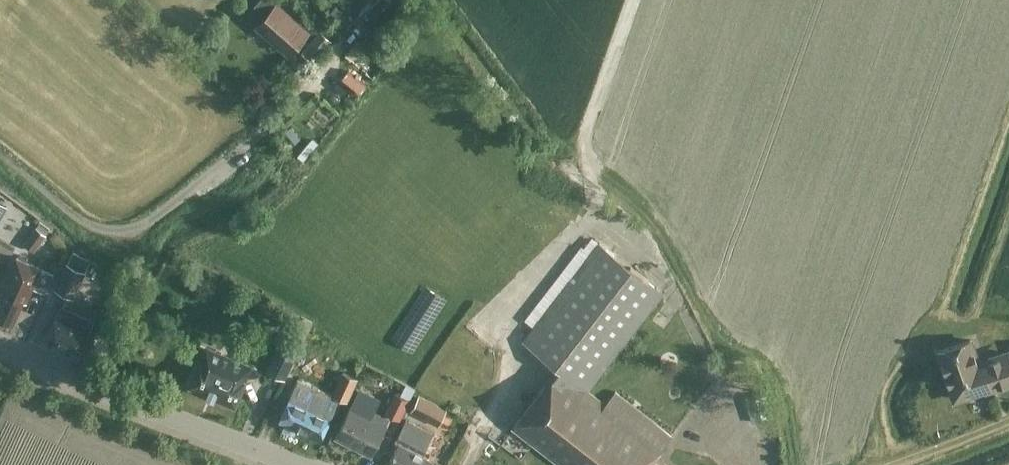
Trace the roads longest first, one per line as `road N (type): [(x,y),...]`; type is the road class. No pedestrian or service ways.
road 1 (tertiary): [(0,344),(298,464)]
road 2 (track): [(632,0),(586,141),(592,201),(566,240)]
road 3 (track): [(891,464),(1008,420)]

